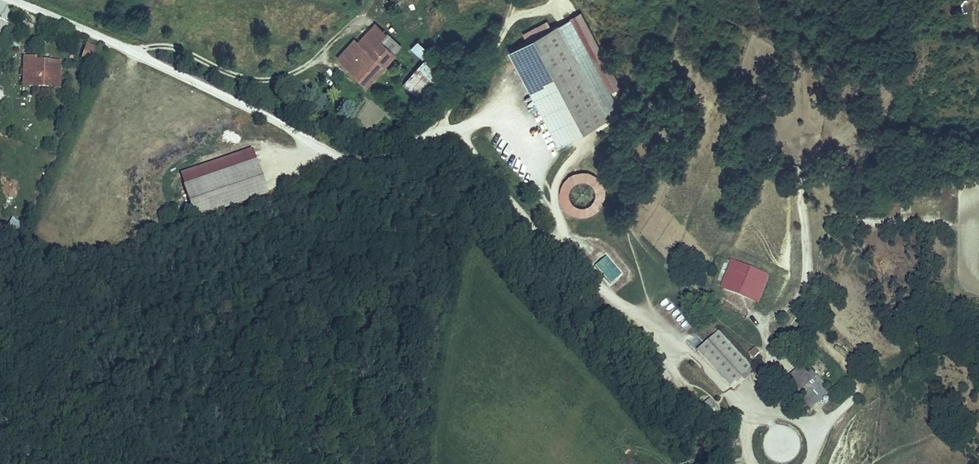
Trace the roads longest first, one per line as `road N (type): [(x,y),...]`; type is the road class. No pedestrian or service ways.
road 1 (track): [(431,134),(486,59),(514,0)]

